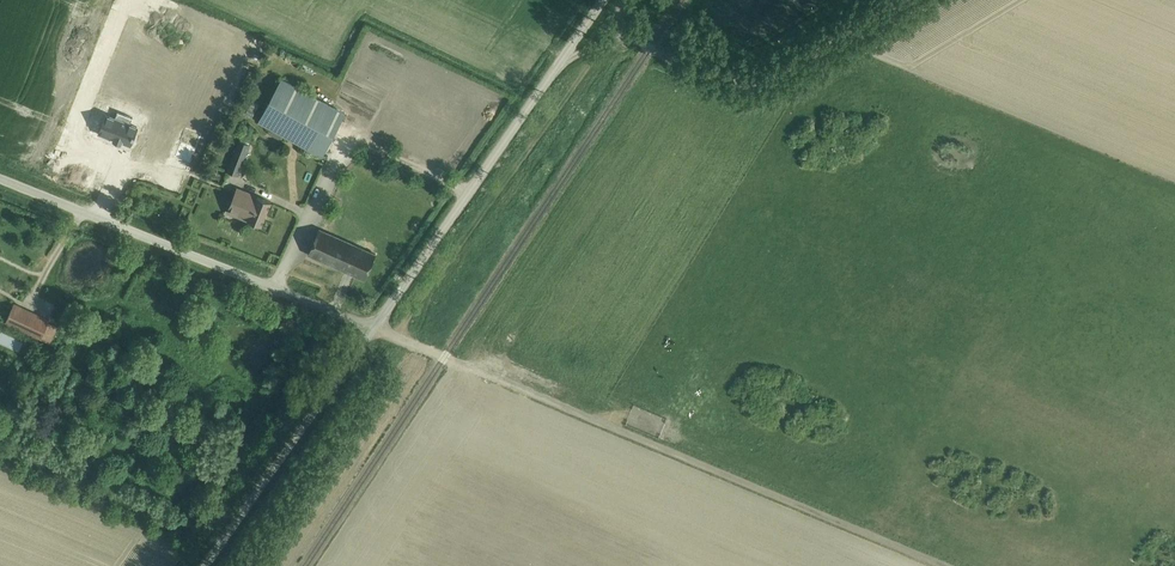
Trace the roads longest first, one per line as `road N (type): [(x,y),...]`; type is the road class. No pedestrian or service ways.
road 1 (track): [(371,323),(940,565)]
road 2 (unclassified): [(371,323),(0,181)]
road 3 (unclassified): [(371,323),(595,0)]
road 4 (track): [(617,29),(730,82),(758,82),(913,0)]
road 5 (unclassified): [(207,565),(371,323)]

